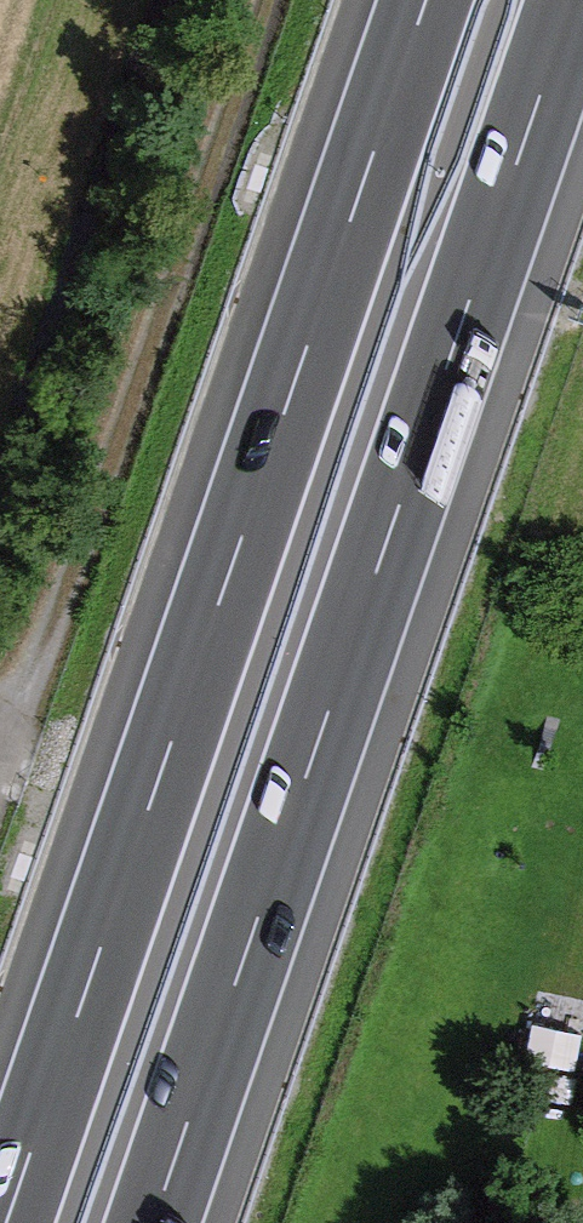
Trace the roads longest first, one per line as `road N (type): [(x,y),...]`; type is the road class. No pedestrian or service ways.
road 1 (motorway): [(155,1222),(573,0)]
road 2 (motorway): [(426,0),(9,1222)]
road 3 (track): [(1,759),(269,0)]

